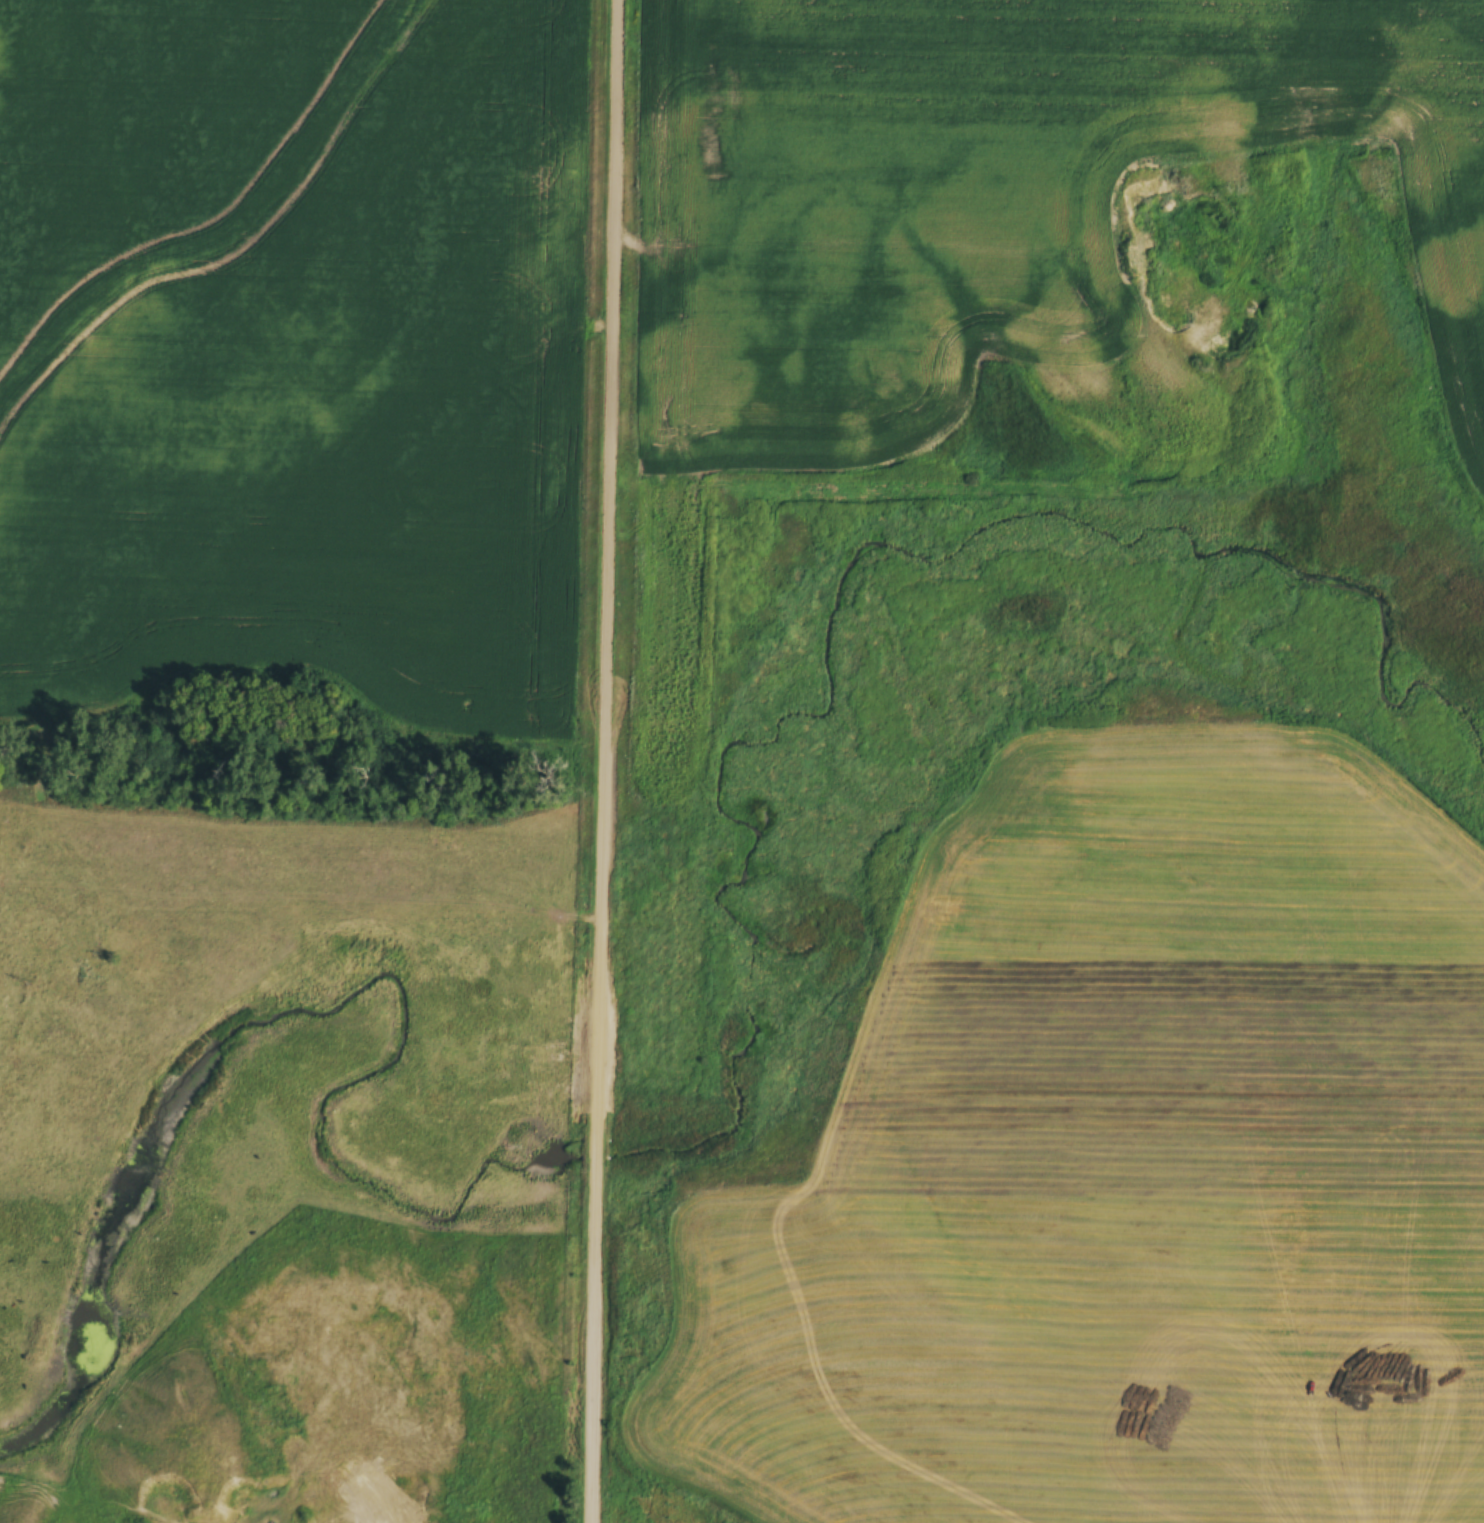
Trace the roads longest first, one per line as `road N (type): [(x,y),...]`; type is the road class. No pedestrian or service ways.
road 1 (residential): [(705,1522),(710,0)]

